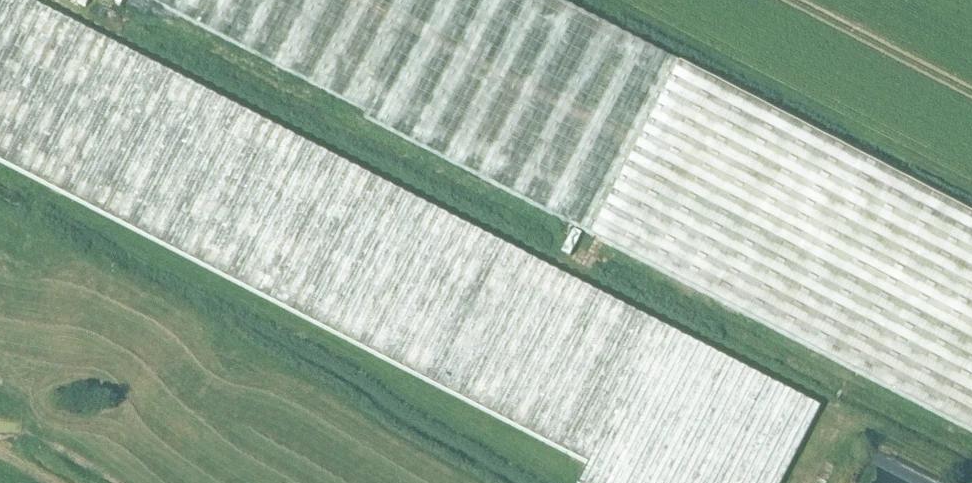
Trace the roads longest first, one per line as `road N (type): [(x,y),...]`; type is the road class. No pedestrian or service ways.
road 1 (track): [(51,0),(971,482)]
road 2 (track): [(0,377),(241,361),(459,482)]

